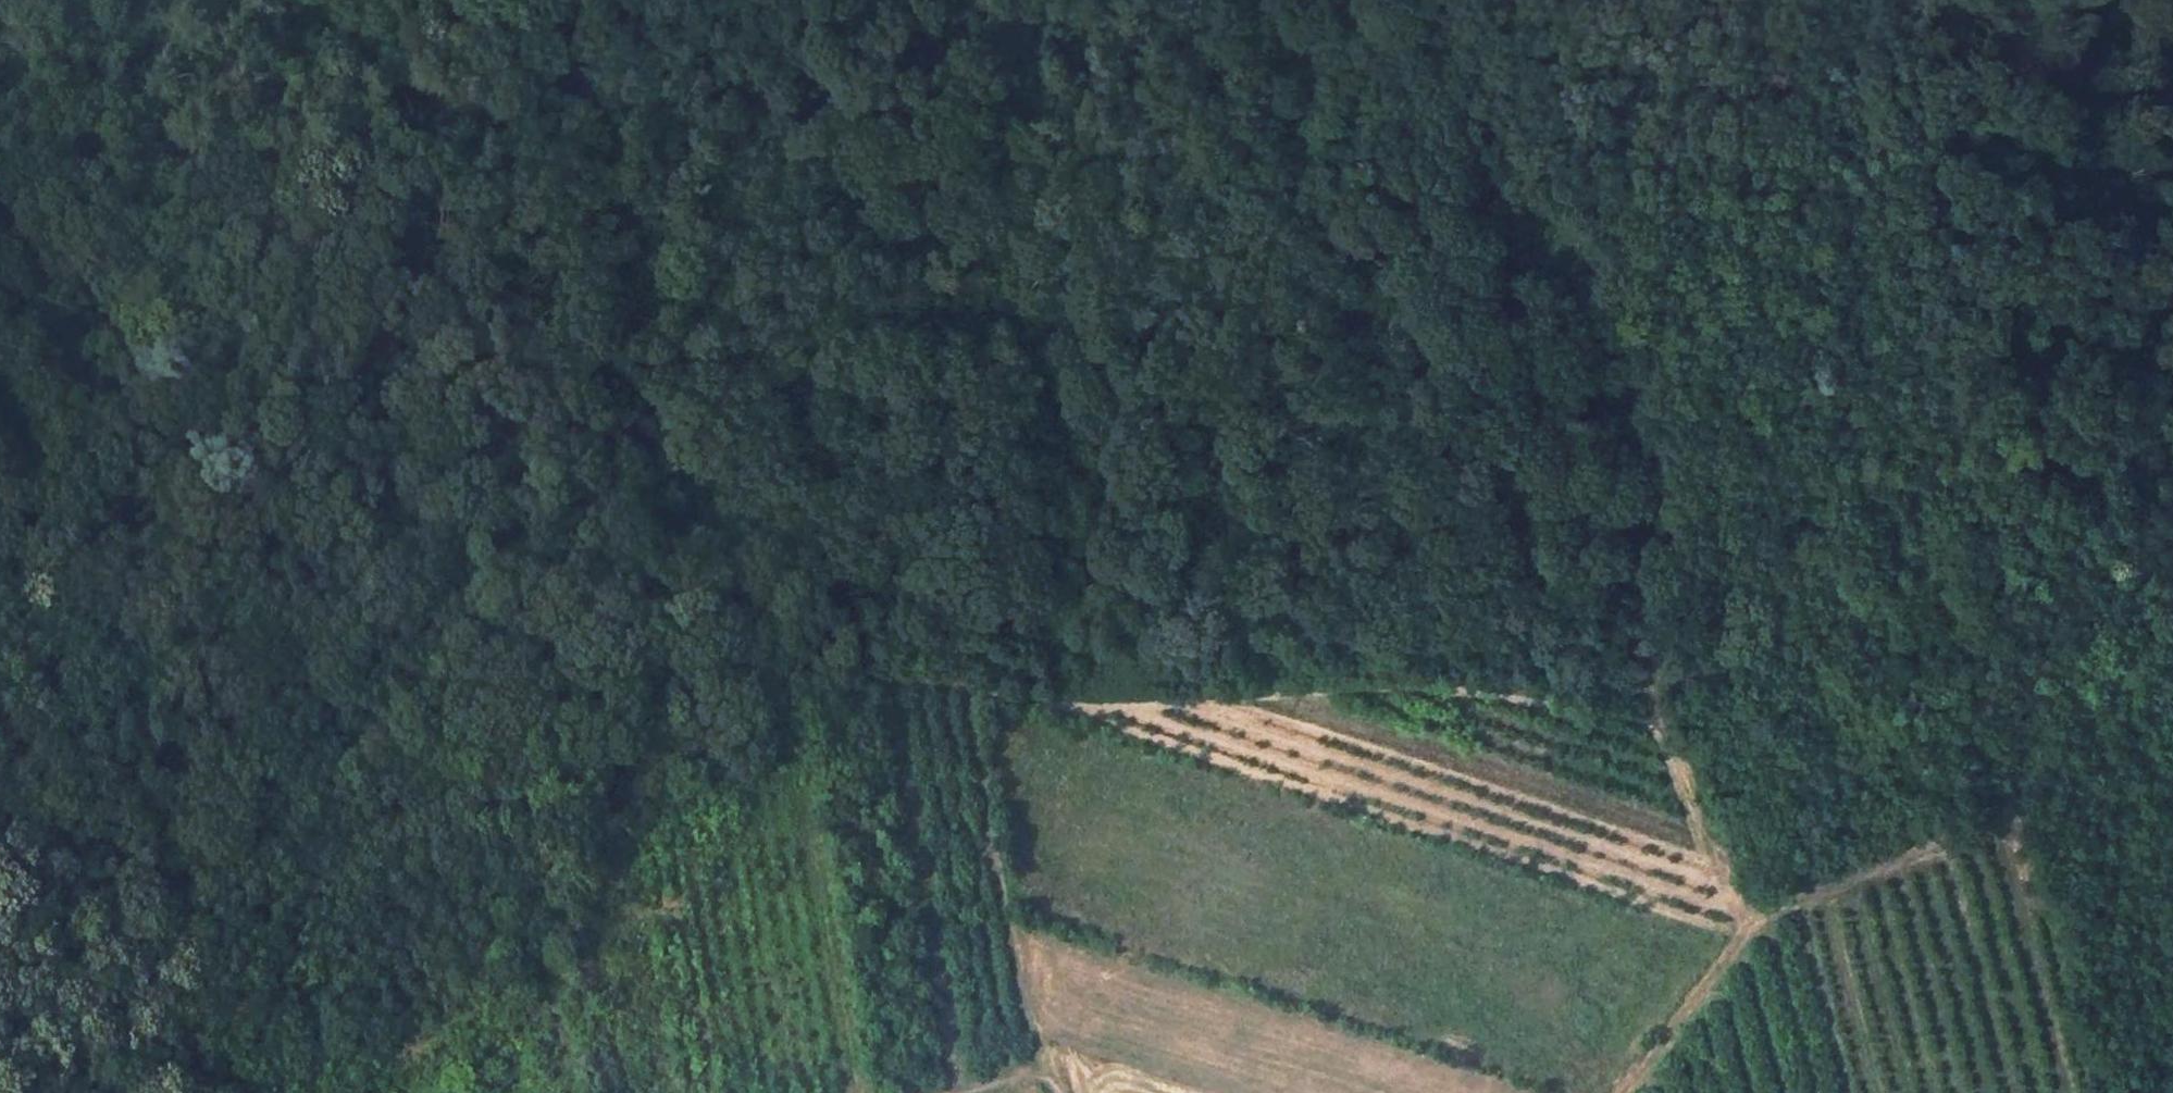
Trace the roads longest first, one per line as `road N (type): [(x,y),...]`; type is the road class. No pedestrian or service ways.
road 1 (track): [(1626,1092),(1748,927),(1655,722)]
road 2 (track): [(1060,1092),(1020,962),(966,678)]

